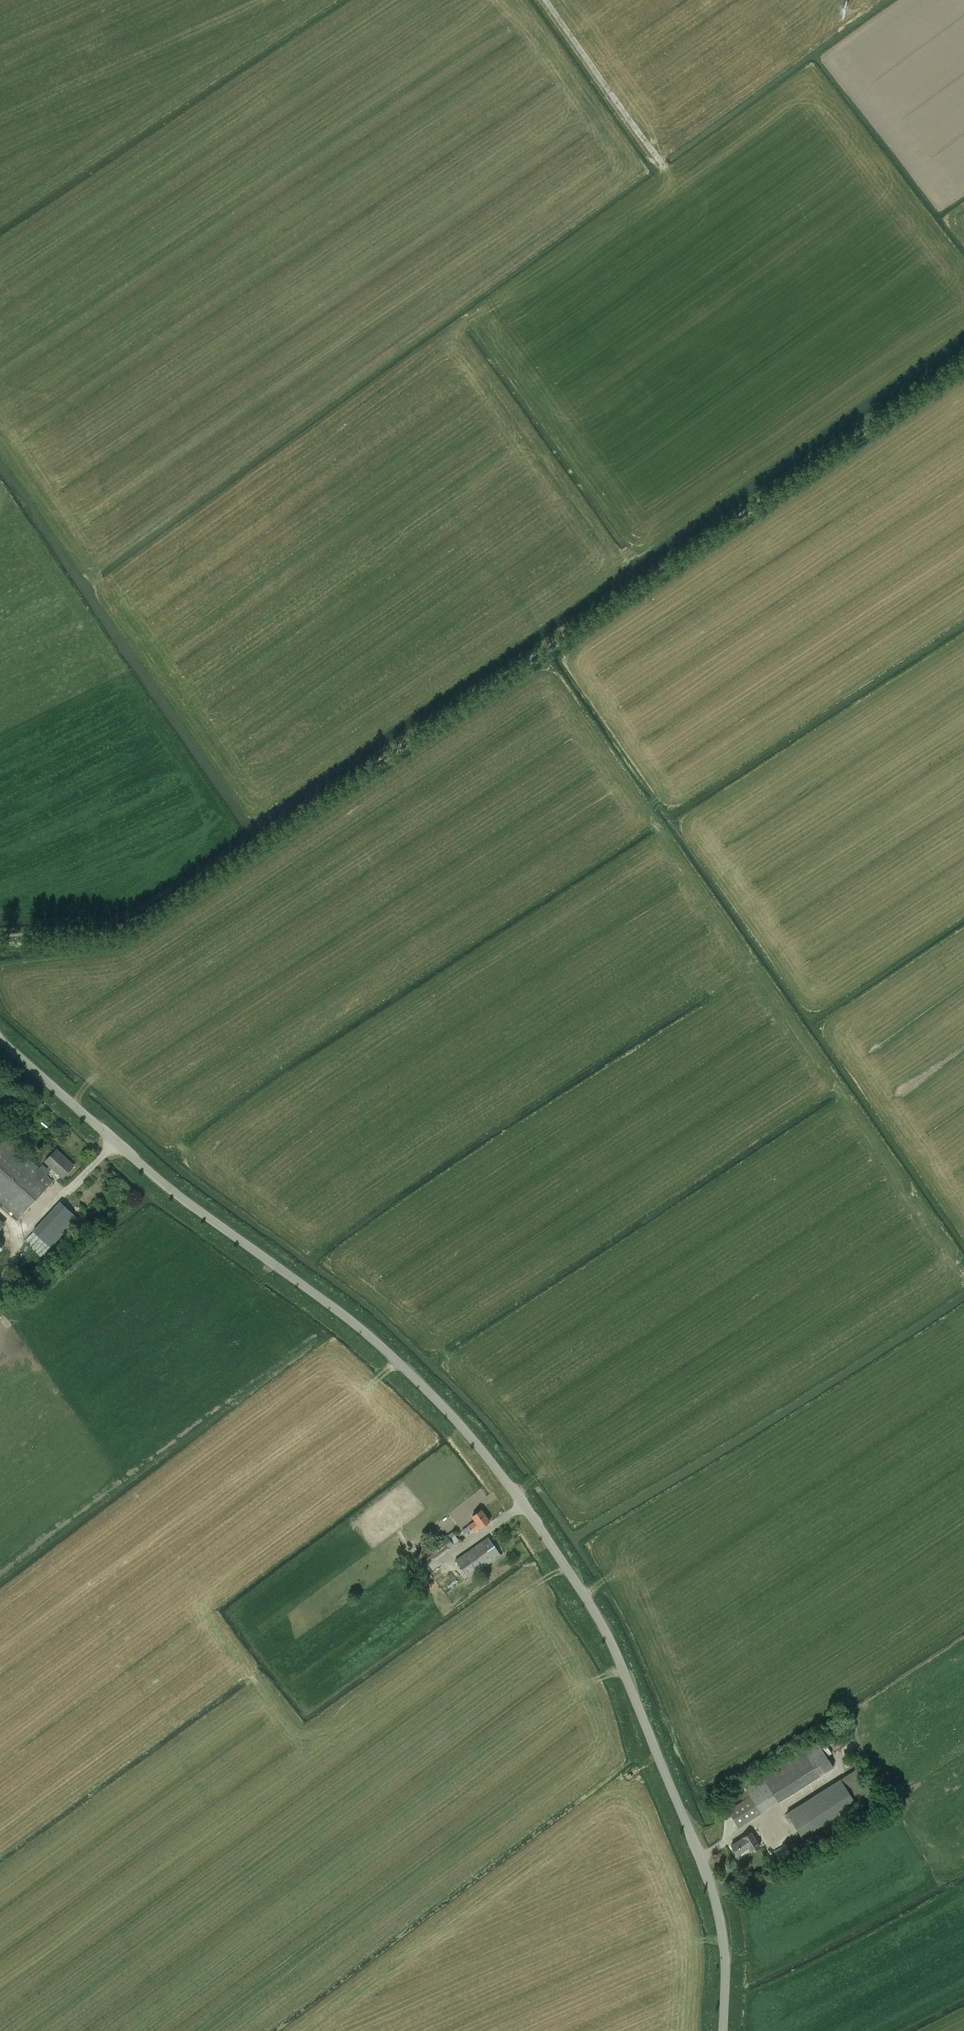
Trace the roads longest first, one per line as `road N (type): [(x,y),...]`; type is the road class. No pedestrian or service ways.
road 1 (unclassified): [(718,2030),(716,1910),(667,1765),(615,1643),(525,1504),(425,1387),(328,1300),(166,1184),(0,1039)]

